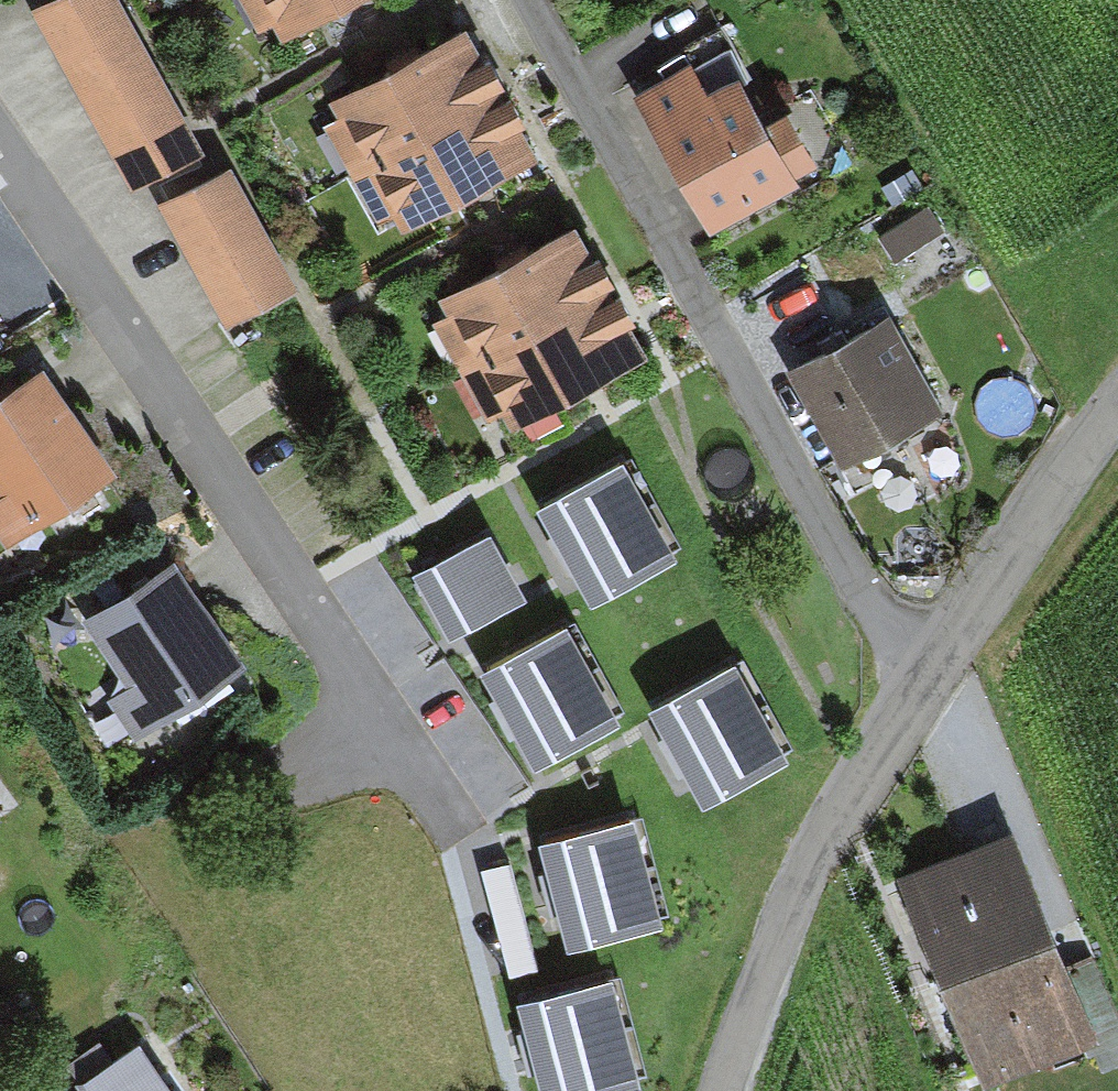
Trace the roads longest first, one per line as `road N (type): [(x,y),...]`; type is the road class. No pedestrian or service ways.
road 1 (residential): [(0,155),(458,829)]
road 2 (residential): [(533,0),(895,641),(940,669)]
road 3 (residential): [(940,669),(813,852),(724,1090)]
road 4 (residential): [(1117,411),(940,669)]

